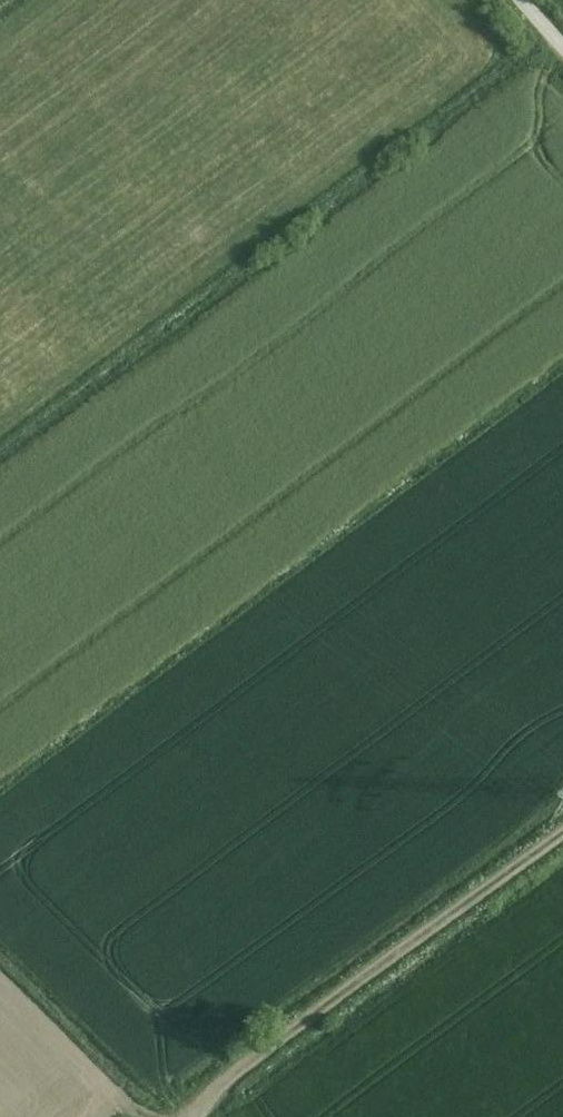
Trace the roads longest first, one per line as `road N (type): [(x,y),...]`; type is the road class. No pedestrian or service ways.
road 1 (track): [(193,1116),(199,1095),(562,826)]

